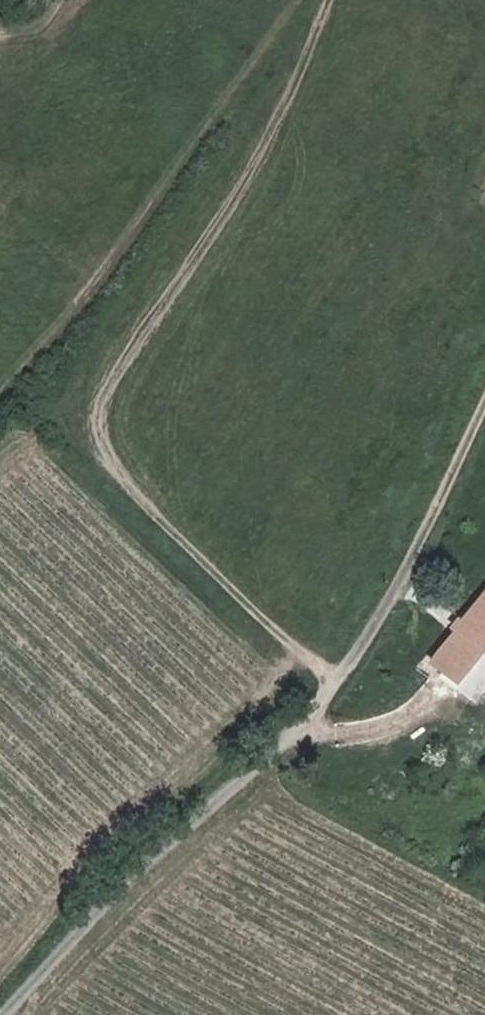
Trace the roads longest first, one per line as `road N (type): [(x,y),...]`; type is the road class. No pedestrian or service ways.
road 1 (track): [(326,0),(240,142),(66,398),(74,431),(244,599),(339,677)]
road 2 (unclassified): [(484,401),(393,608),(320,702),(119,890),(4,1014)]
road 3 (track): [(297,0),(230,105),(65,326),(0,390)]

